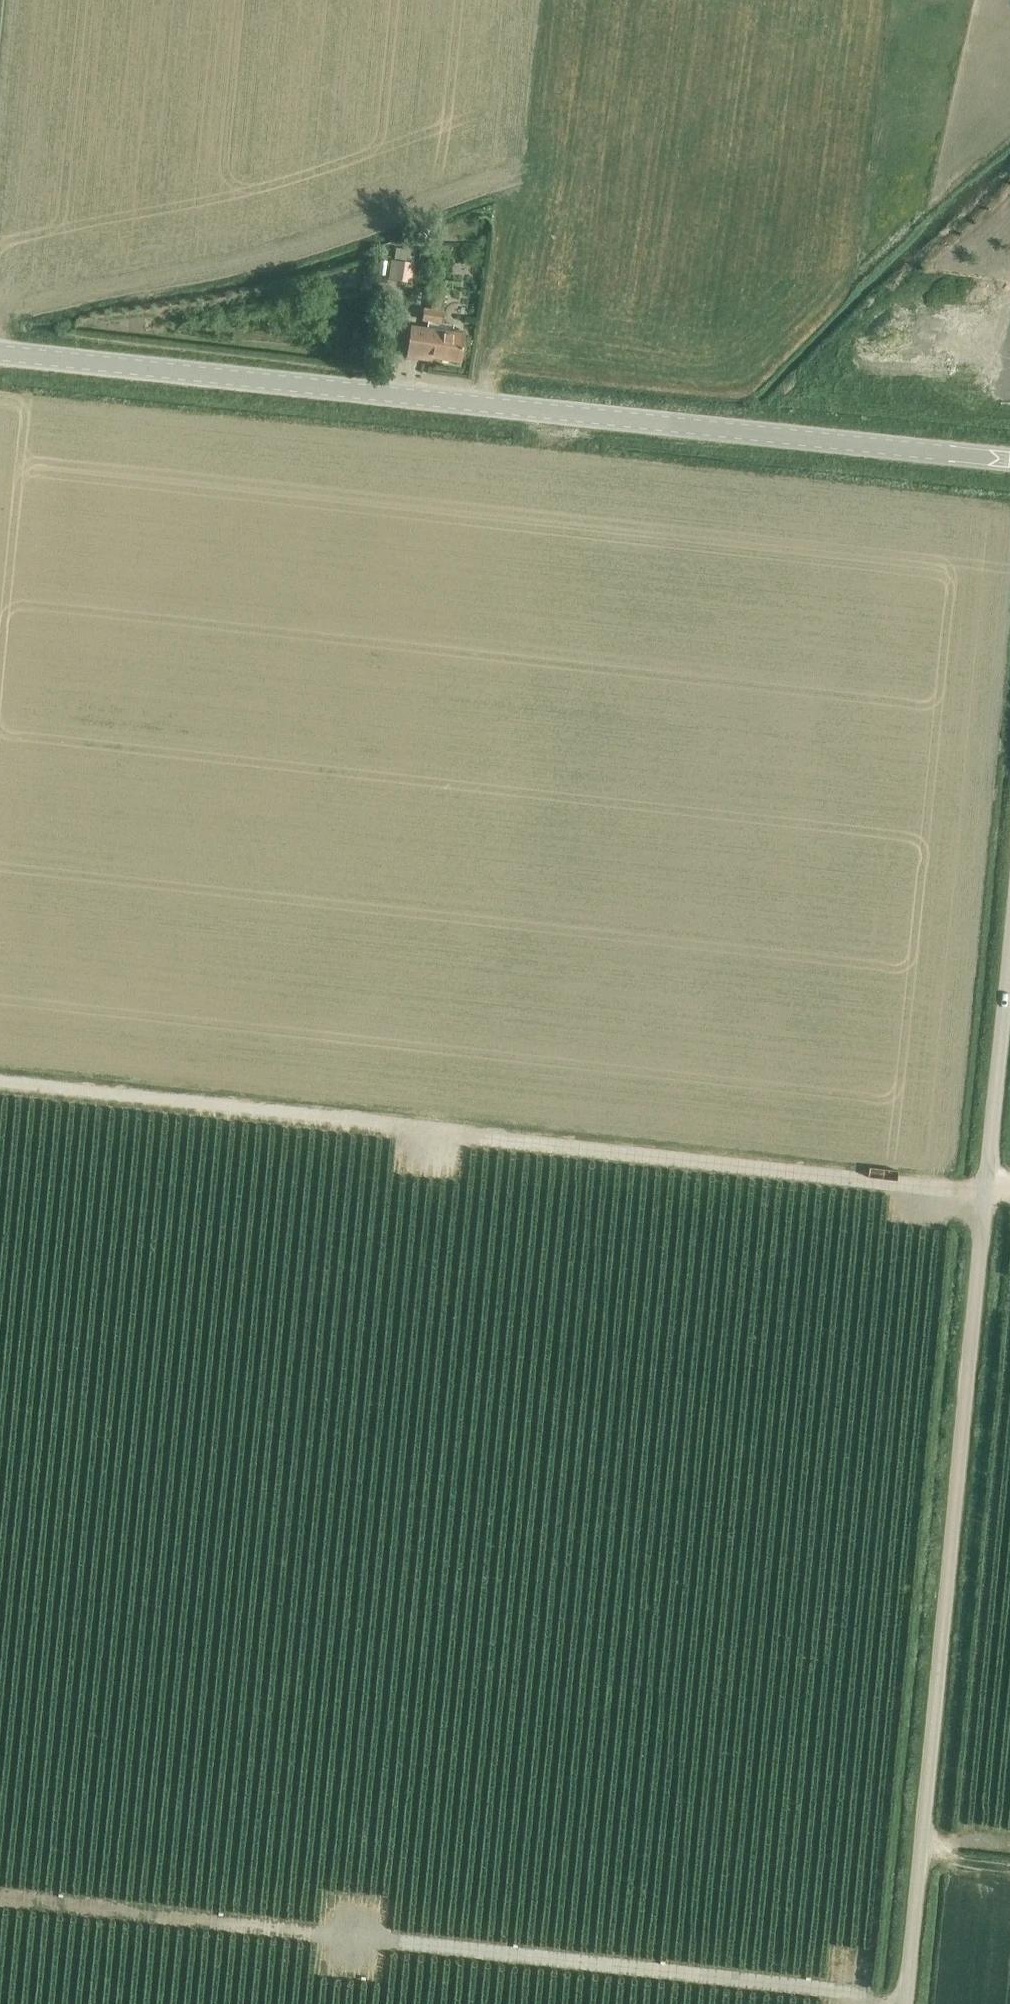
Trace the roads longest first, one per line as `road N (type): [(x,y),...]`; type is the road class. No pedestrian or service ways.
road 1 (tertiary): [(908,2003),(1009,961)]
road 2 (tertiary): [(1009,455),(0,354)]

